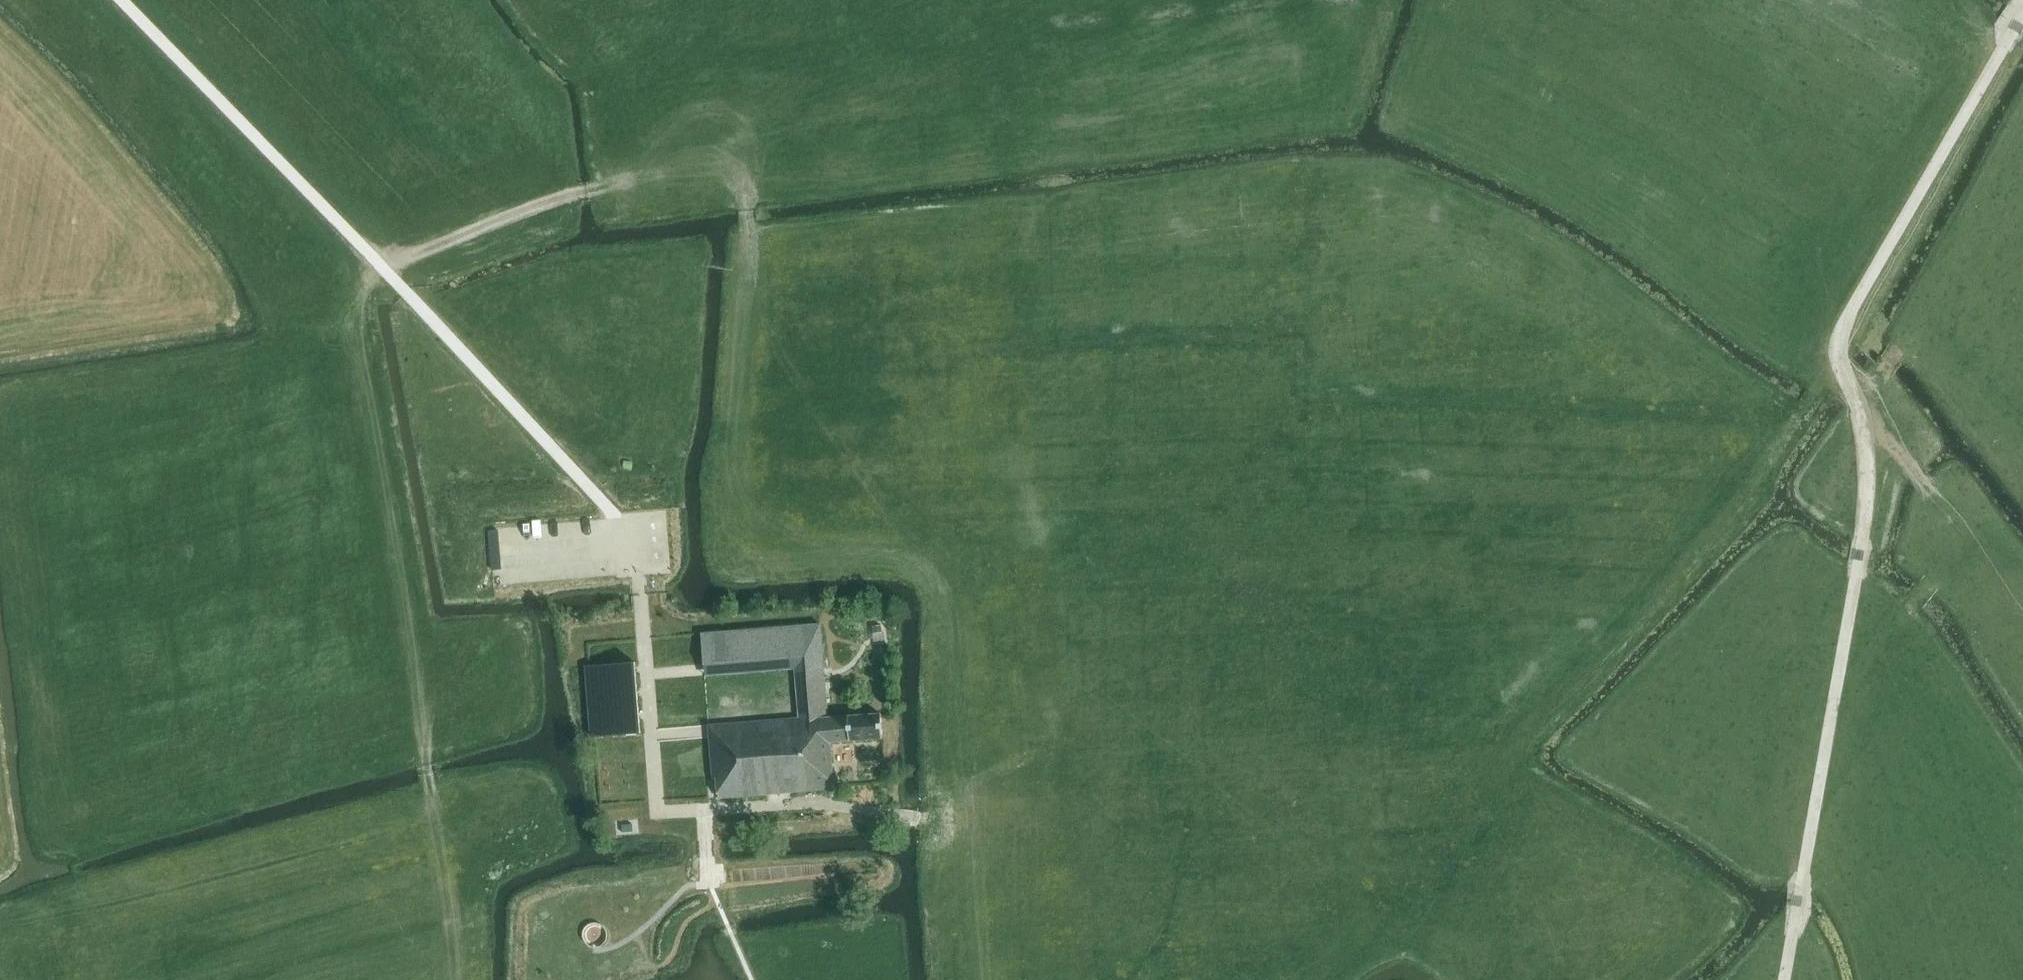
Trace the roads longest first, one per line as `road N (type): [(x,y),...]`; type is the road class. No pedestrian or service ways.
road 1 (track): [(385,270),(569,194),(717,167),(744,184),(750,246),(722,519),(733,550),(759,559),(899,556),(925,573),(946,635),(958,821),(940,924),(952,979)]
road 2 (track): [(1783,979),(1864,510),(1860,414),(1838,339),(2022,12)]

